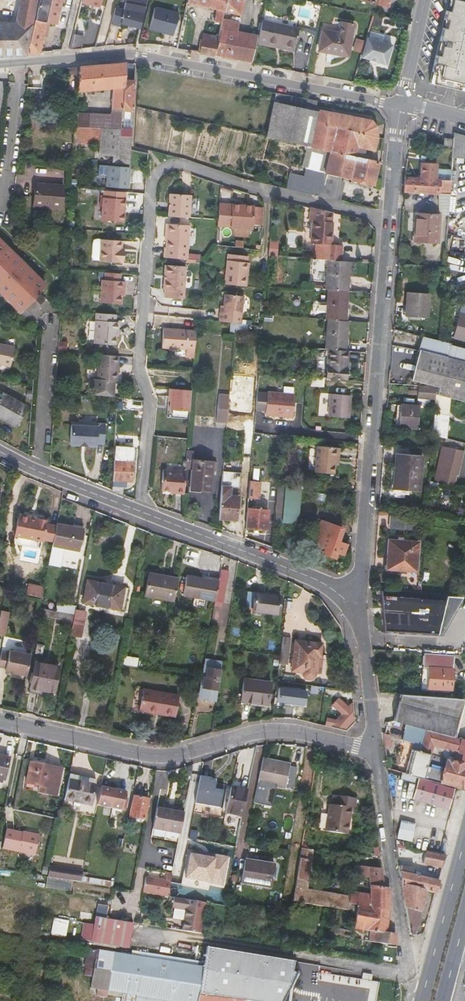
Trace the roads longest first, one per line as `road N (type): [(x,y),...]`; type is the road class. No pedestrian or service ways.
road 1 (residential): [(139,513),(150,400),(138,367),(160,172),(181,165),(389,220)]
road 2 (residential): [(0,65),(137,54),(401,105)]
road 3 (residential): [(375,751),(287,729),(167,757),(0,721)]
road 4 (residential): [(359,599),(389,220)]
road 5 (residential): [(139,513),(359,599)]
road 6 (residential): [(406,970),(375,751)]
road 7 (primary): [(464,831),(421,1000)]
road 8 (residential): [(375,751),(359,599)]
road 9 (residential): [(0,453),(139,513)]

